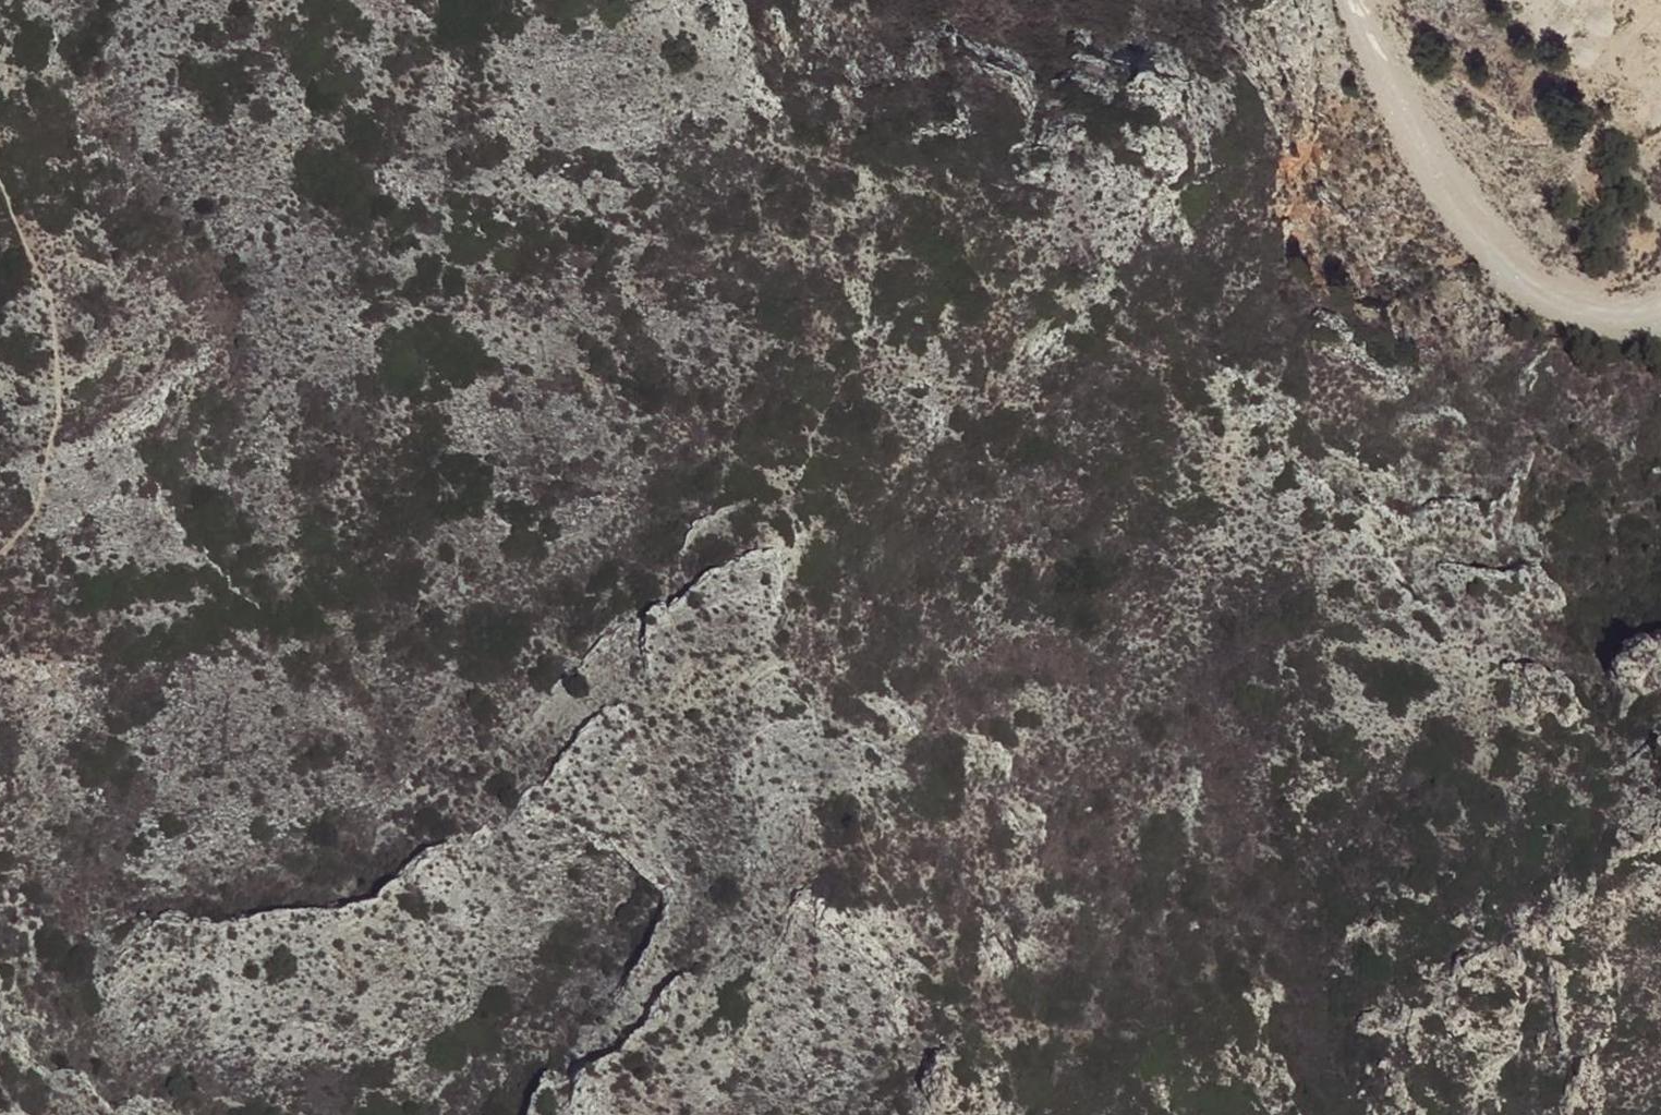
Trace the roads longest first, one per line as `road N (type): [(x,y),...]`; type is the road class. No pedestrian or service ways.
road 1 (track): [(1660,306),(1610,314),(1505,262),(1421,147),(1364,0)]

